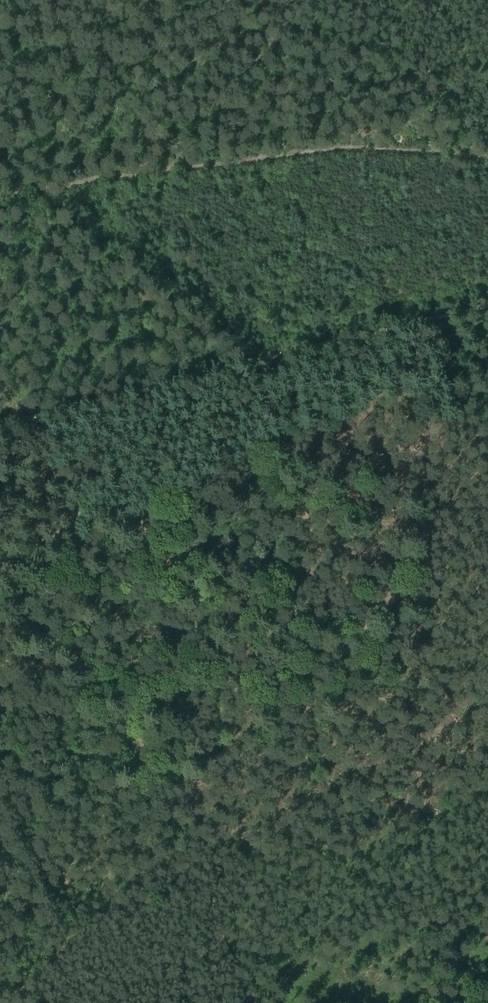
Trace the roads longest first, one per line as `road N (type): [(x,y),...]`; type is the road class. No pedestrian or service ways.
road 1 (track): [(487,299),(0,422)]
road 2 (track): [(0,189),(354,138),(487,152)]
road 3 (track): [(299,0),(164,166)]
road 4 (track): [(376,0),(487,132)]

